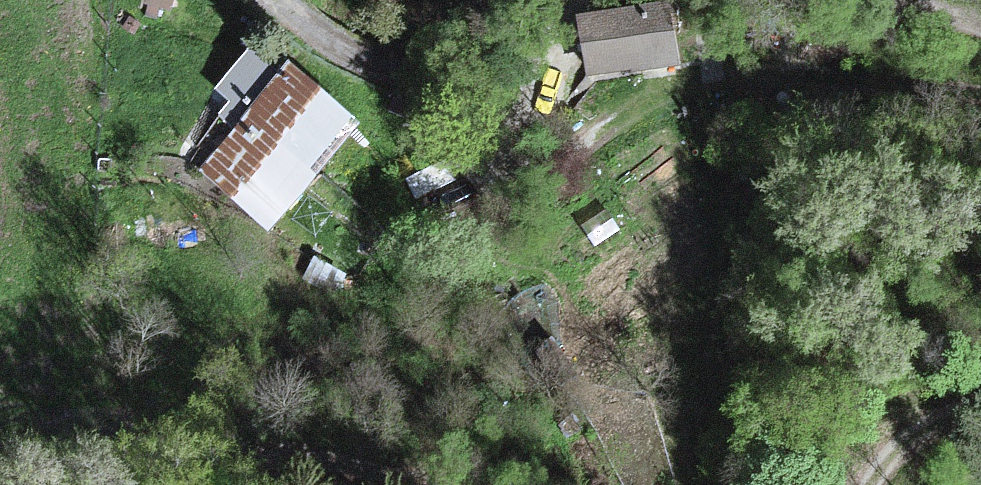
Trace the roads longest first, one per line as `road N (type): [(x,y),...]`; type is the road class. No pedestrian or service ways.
road 1 (track): [(428,484),(243,441),(0,447)]
road 2 (track): [(603,0),(545,22),(479,65),(400,78),(346,55),(274,0)]
road 3 (track): [(980,409),(874,484)]

